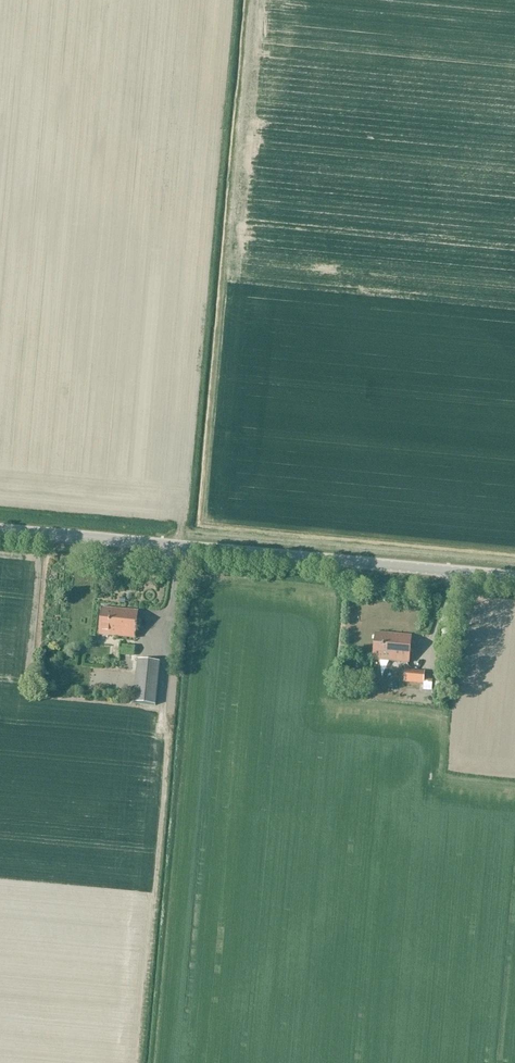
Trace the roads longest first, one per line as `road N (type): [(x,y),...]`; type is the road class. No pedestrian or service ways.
road 1 (unclassified): [(514,577),(0,530)]

